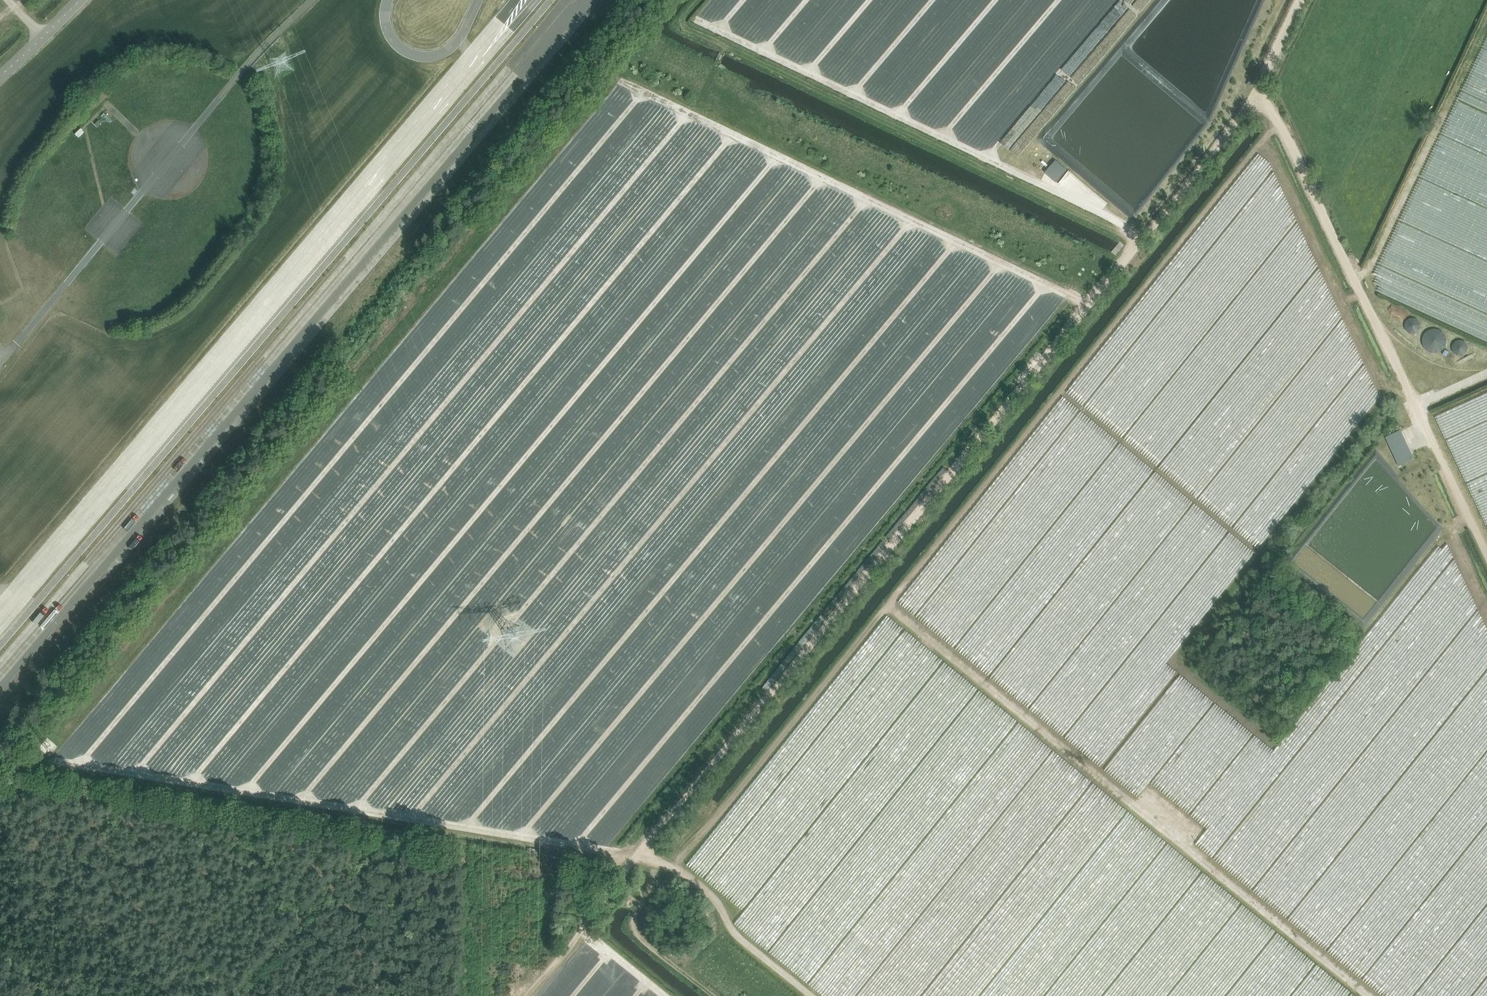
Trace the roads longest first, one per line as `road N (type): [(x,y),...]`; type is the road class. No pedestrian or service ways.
road 1 (track): [(624,874),(1260,90)]
road 2 (track): [(692,0),(686,17),(719,42),(1139,243)]
road 3 (track): [(17,344),(256,54)]
road 4 (track): [(1416,405),(1260,90)]
road 5 (track): [(715,995),(635,929),(642,895),(624,874)]
road 6 (track): [(1486,547),(1416,405)]
road 7 (track): [(527,995),(624,874)]

